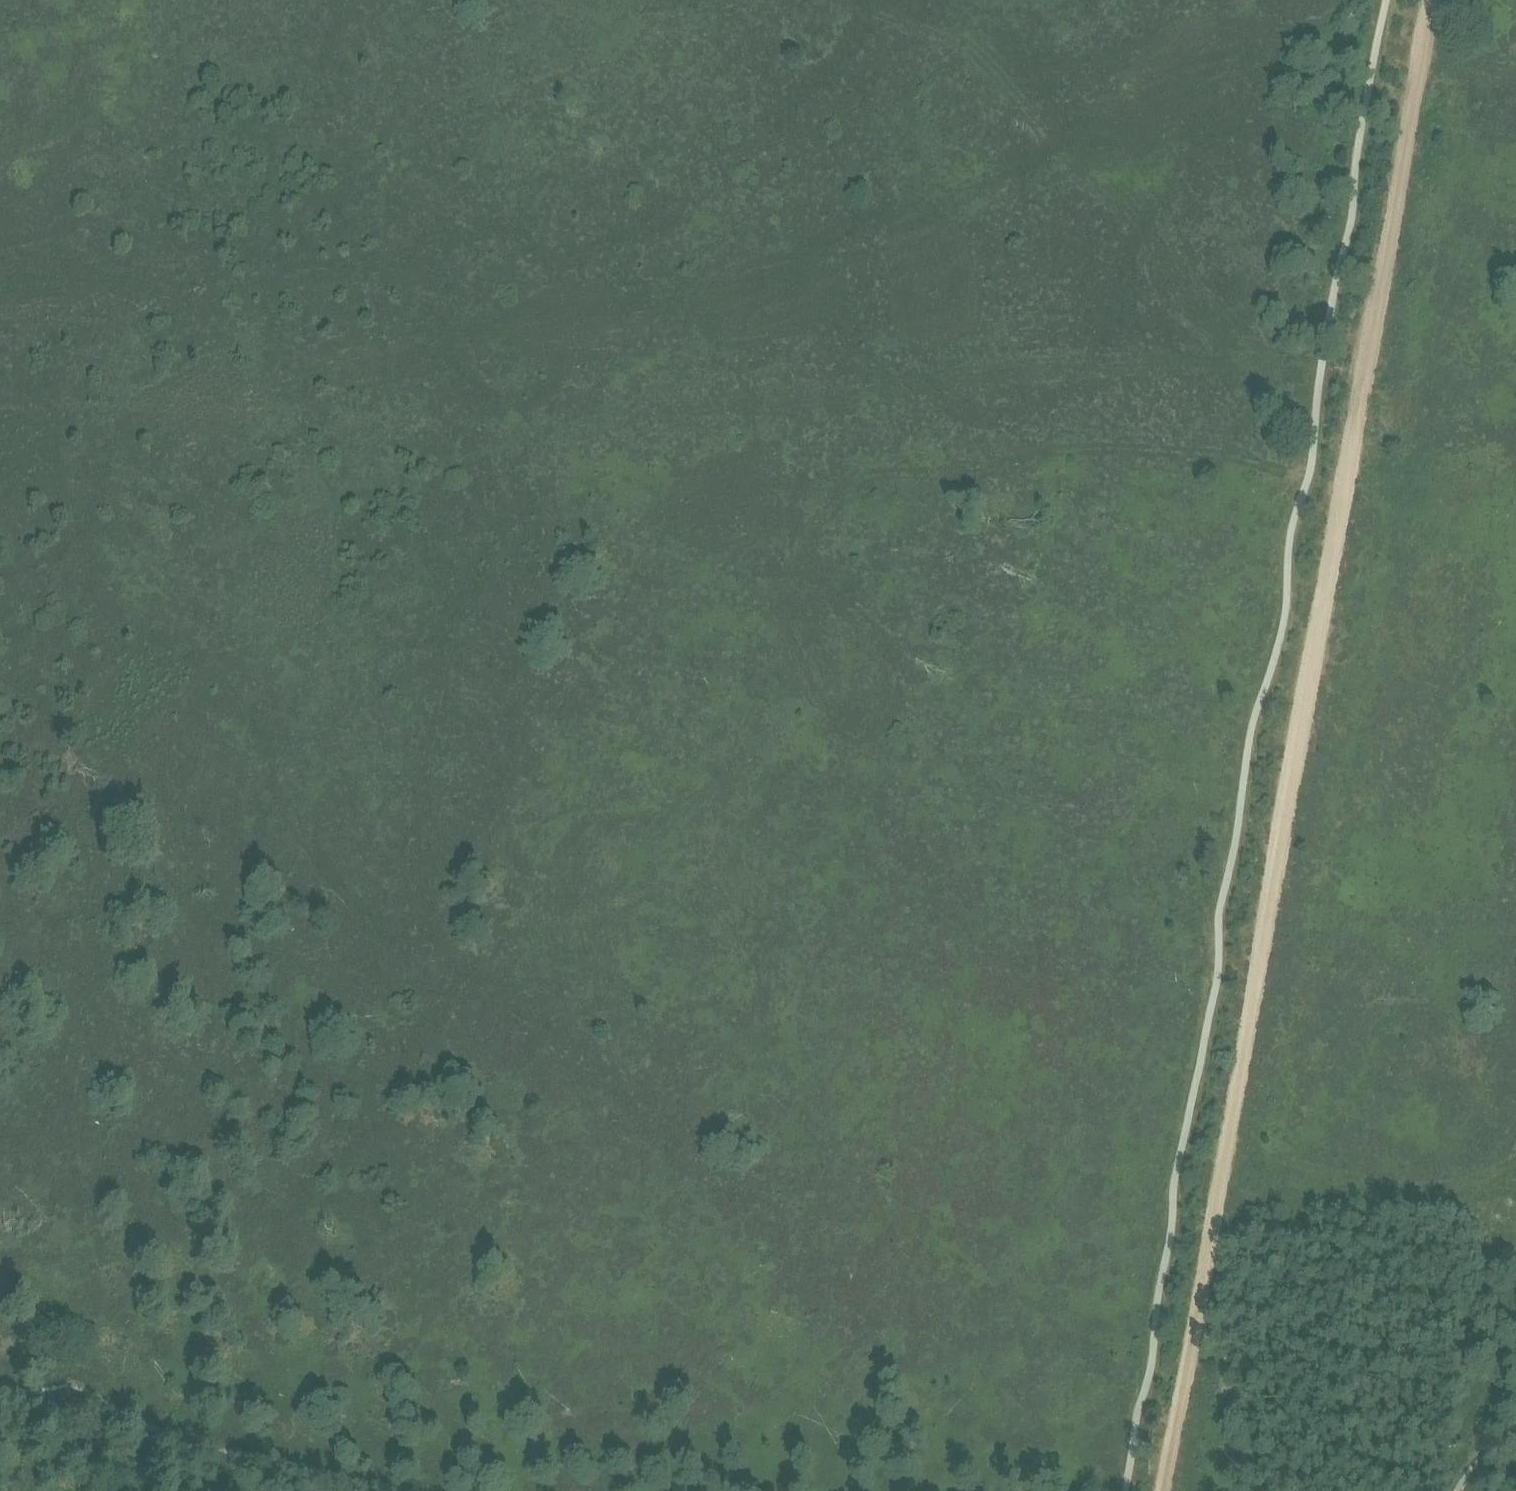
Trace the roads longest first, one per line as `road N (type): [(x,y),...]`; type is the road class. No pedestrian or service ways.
road 1 (track): [(1164,1490),(1432,0)]

